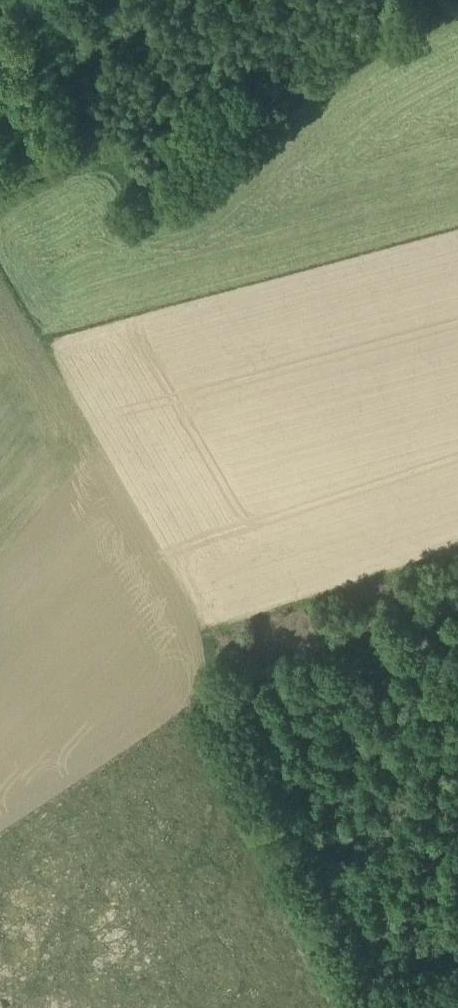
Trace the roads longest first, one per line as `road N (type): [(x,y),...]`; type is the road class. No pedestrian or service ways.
road 1 (track): [(339,1007),(186,710),(188,679),(207,665),(196,643)]

